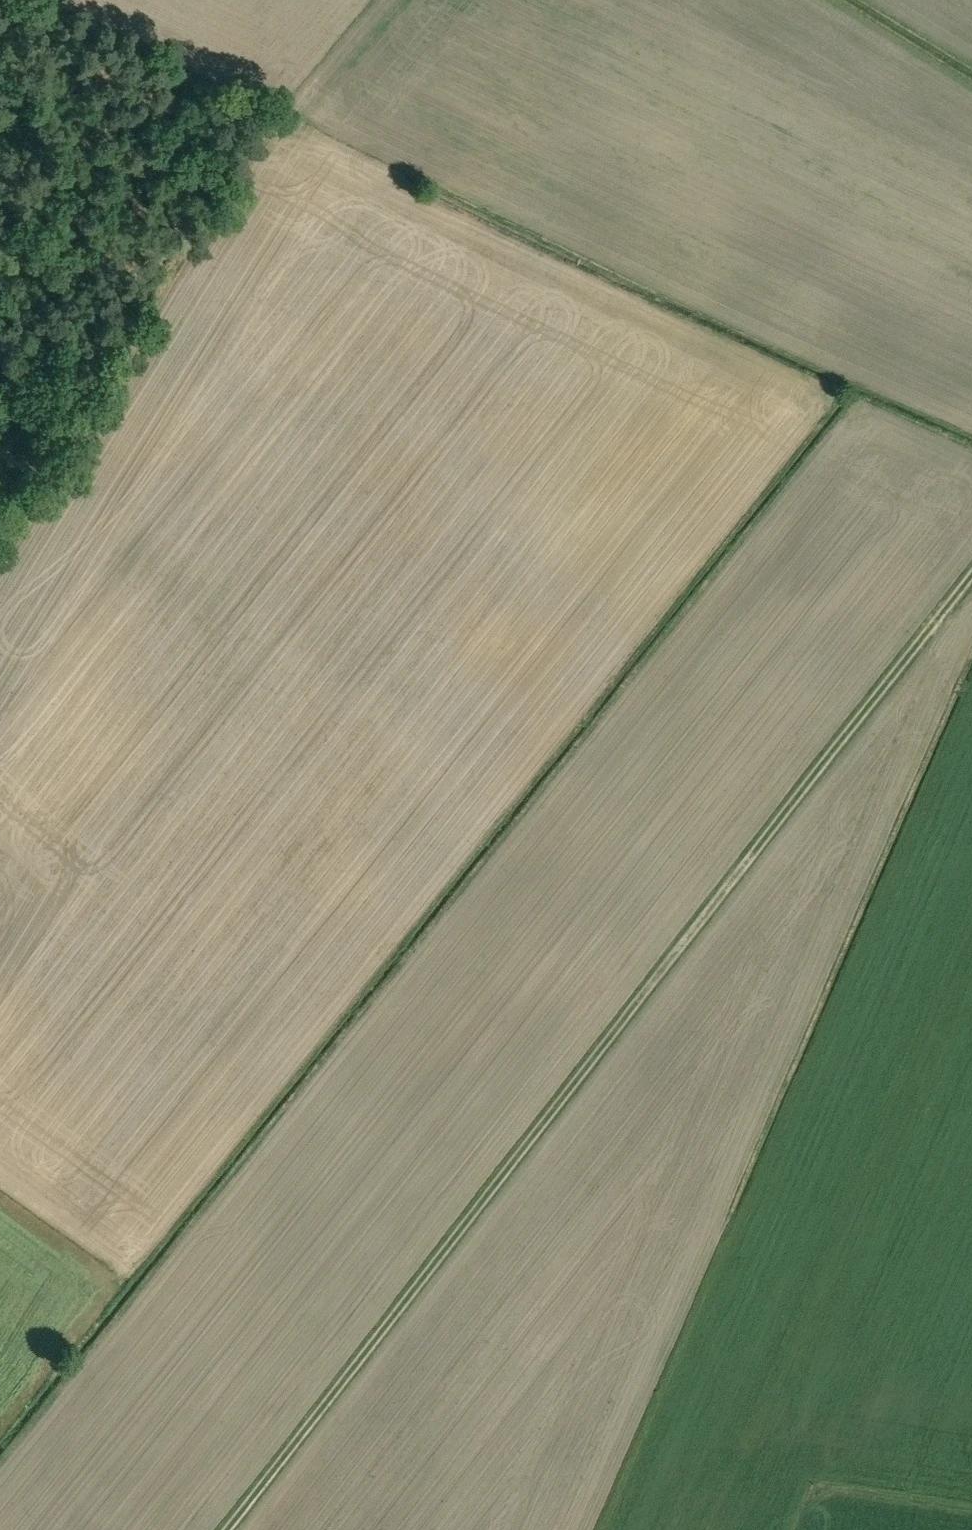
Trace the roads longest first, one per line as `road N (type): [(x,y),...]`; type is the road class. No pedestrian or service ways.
road 1 (track): [(222,1529),(971,581)]

